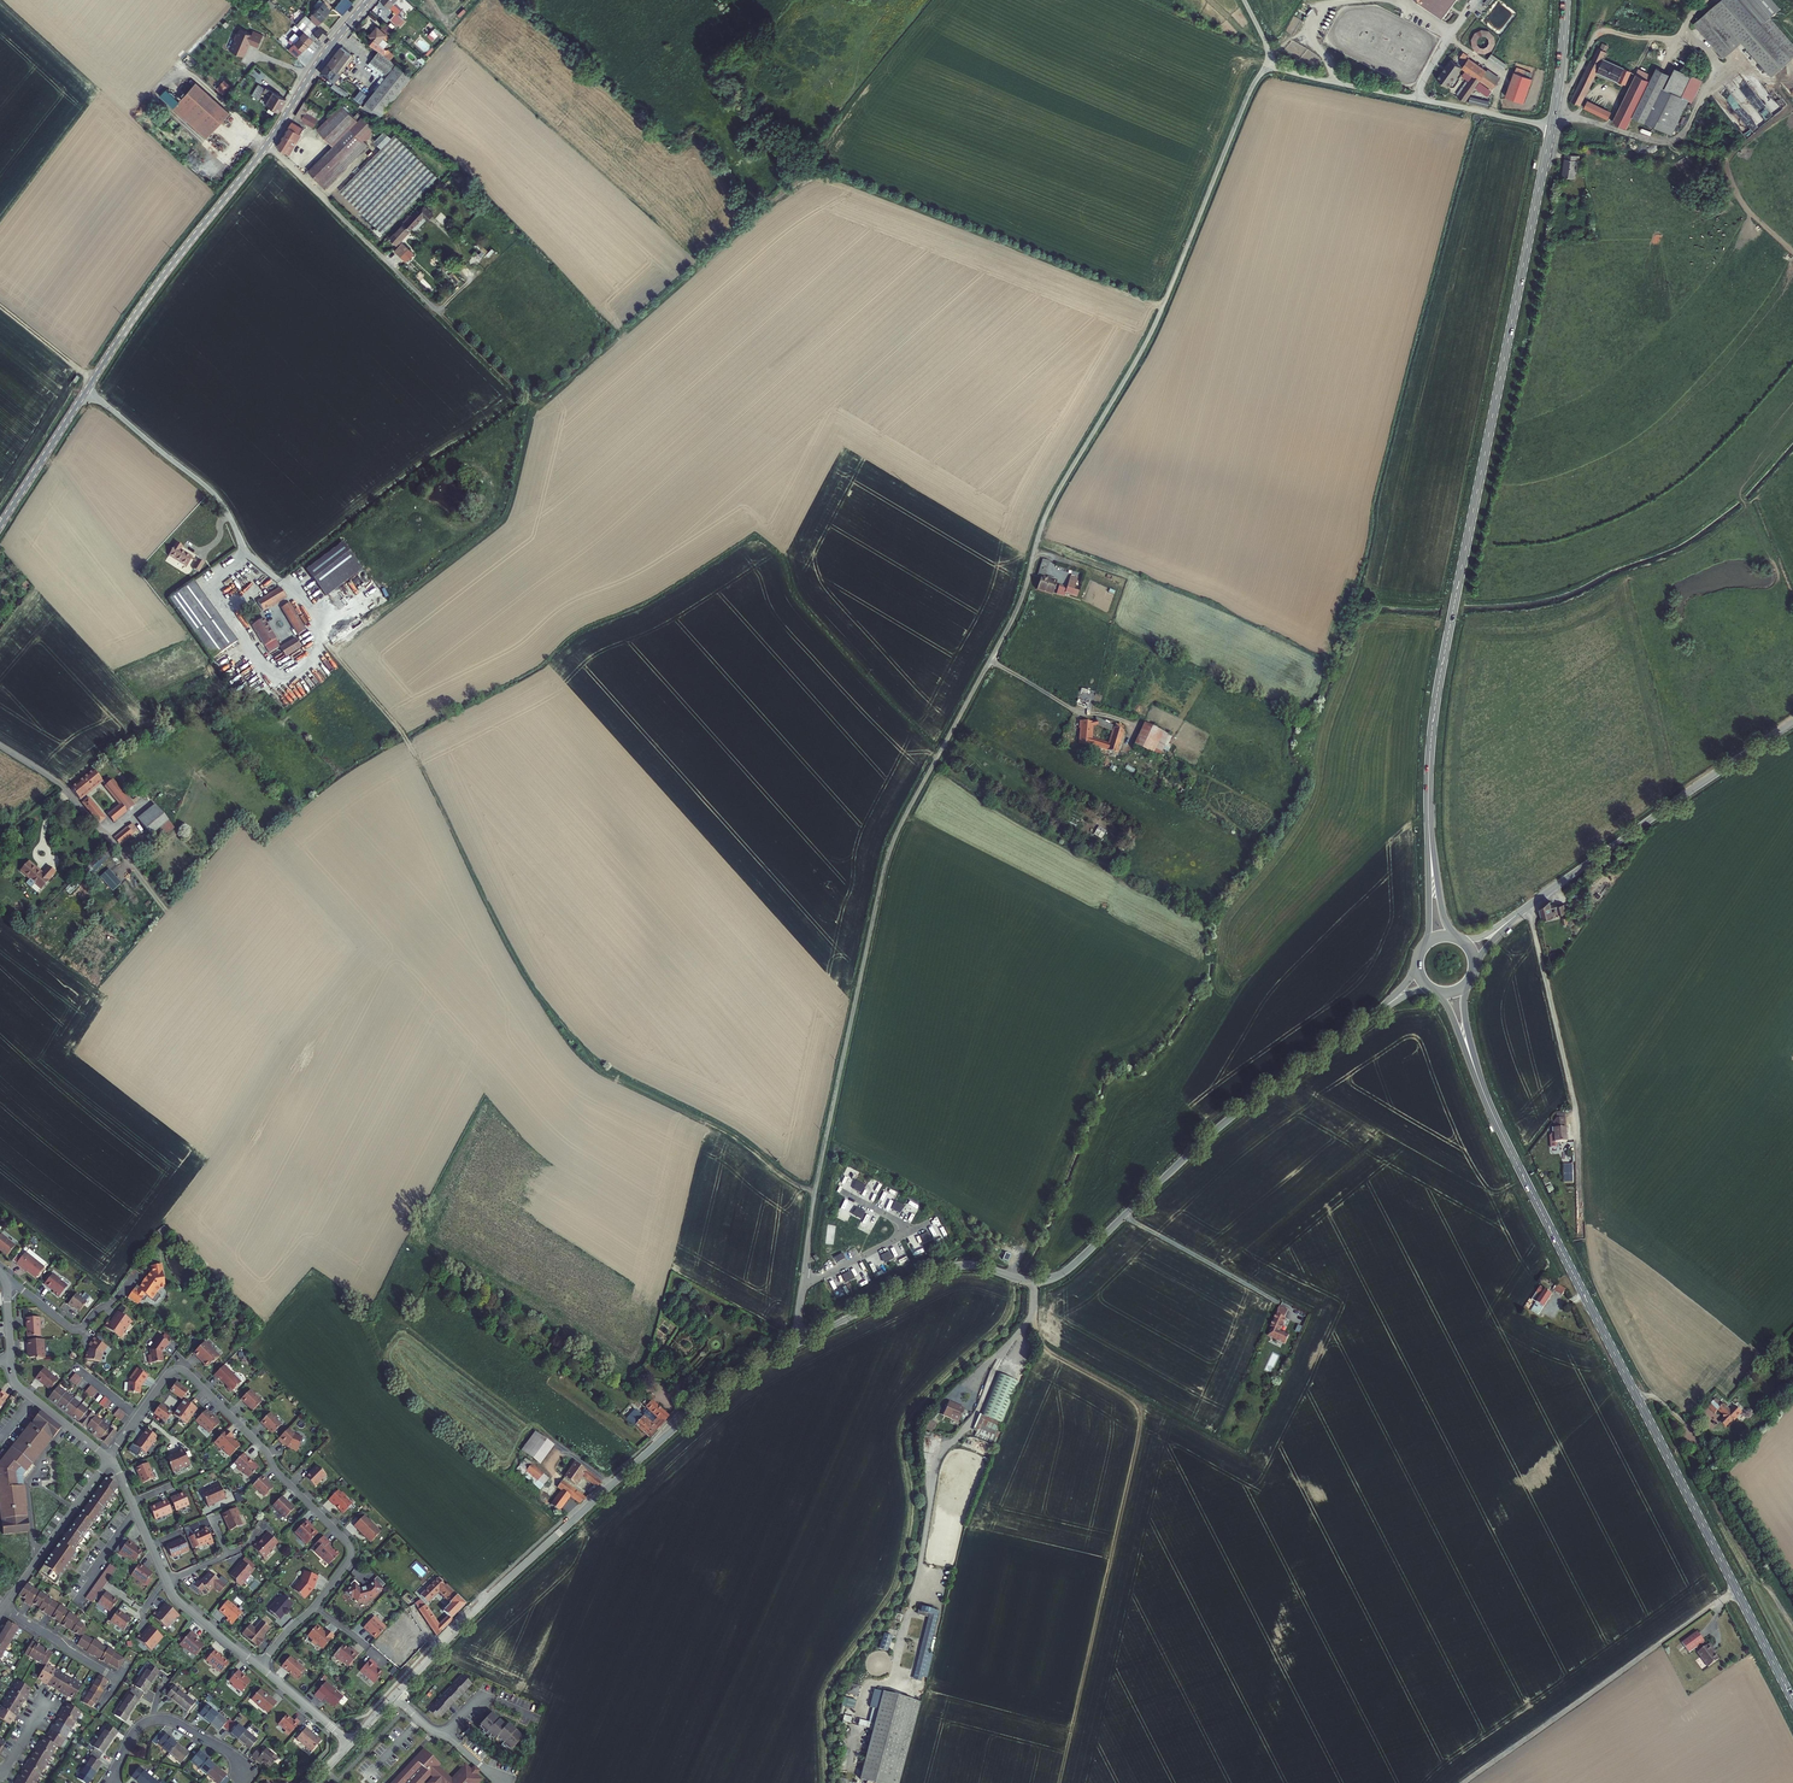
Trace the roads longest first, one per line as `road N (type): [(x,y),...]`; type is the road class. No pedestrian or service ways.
road 1 (unclassified): [(800,1342),(819,1173),(888,856),(1015,615),(1052,503),(1145,346),(1250,91),(1272,62)]
road 2 (tertiary): [(1551,126),(1439,680),(1429,826)]
road 3 (tertiary): [(1792,1701),(1480,1085)]
road 4 (tertiary): [(800,1342),(956,1266),(1035,1281),(1061,1274),(1226,1121),(1369,1019)]
road 5 (tertiary): [(0,526),(139,309),(368,0)]
road 6 (tertiary): [(350,1743),(475,1611),(648,1453),(727,1386),(800,1342)]
road 7 (track): [(437,310),(539,408),(819,170)]
road 8 (track): [(1792,1626),(1759,1576),(1470,1782)]
road 9 (track): [(1164,304),(804,164)]
road 10 (residential): [(350,1743),(174,1595),(109,1458)]
road 11 (tertiary): [(1792,723),(1529,905)]
road 12 (track): [(1582,1210),(1576,1108),(1529,905)]
road 13 (unclassified): [(1272,62),(1306,76),(1551,126)]
road 14 (track): [(1556,100),(1588,122),(1673,142),(1717,72),(1702,43),(1677,40)]
road 15 (residential): [(109,1458),(16,1382),(0,1272)]
road 16 (track): [(1703,0),(1677,40),(1597,33),(1556,100)]
road 17 (residential): [(107,1782),(135,1731),(158,1719),(225,1749),(247,1774)]
road 18 (residential): [(0,1611),(109,1458)]
road 19 (tertiary): [(1566,0),(1551,126)]
road 20 (tertiary): [(1429,826),(1422,949)]

